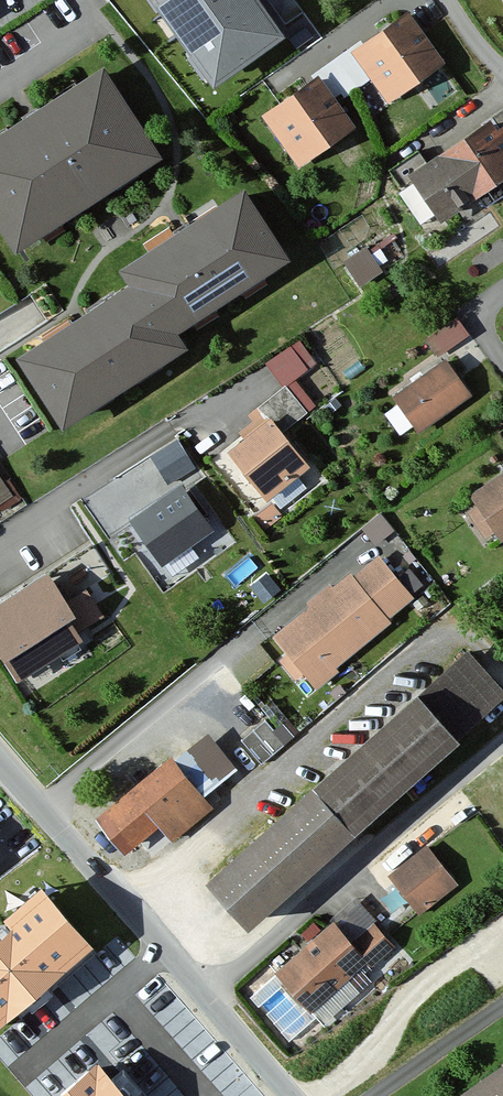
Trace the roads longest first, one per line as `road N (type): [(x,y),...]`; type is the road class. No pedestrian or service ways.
road 1 (residential): [(205,998),(502,744)]
road 2 (tertiary): [(0,756),(205,998)]
road 3 (tertiary): [(205,998),(291,1095)]

